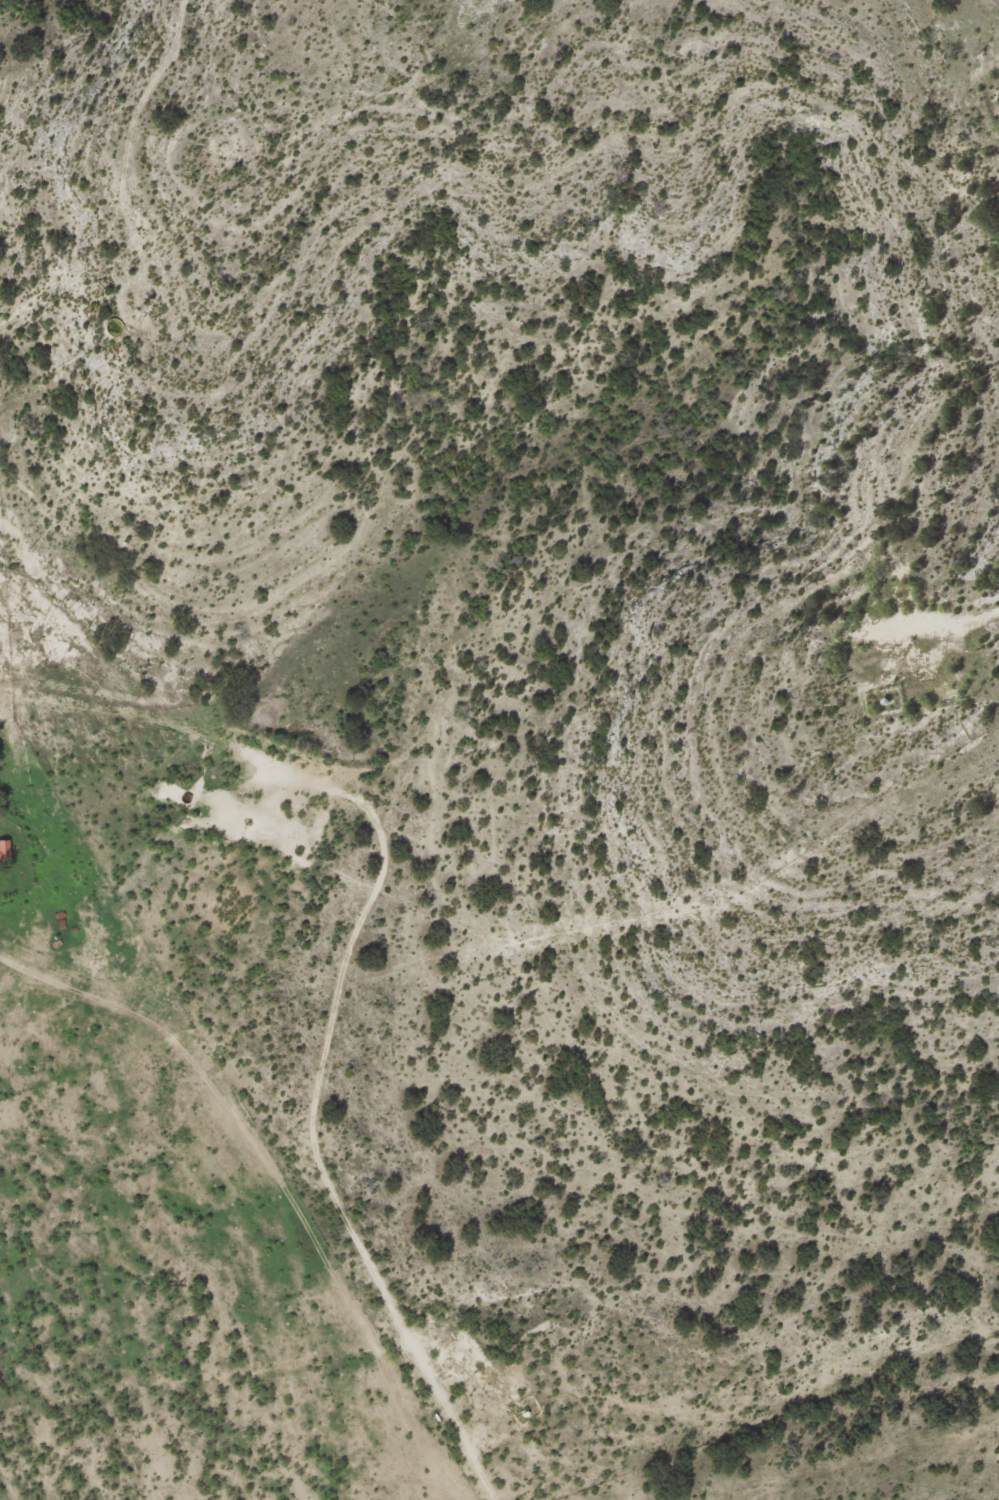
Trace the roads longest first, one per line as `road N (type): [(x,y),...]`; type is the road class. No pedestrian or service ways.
road 1 (track): [(202,0),(164,117)]

